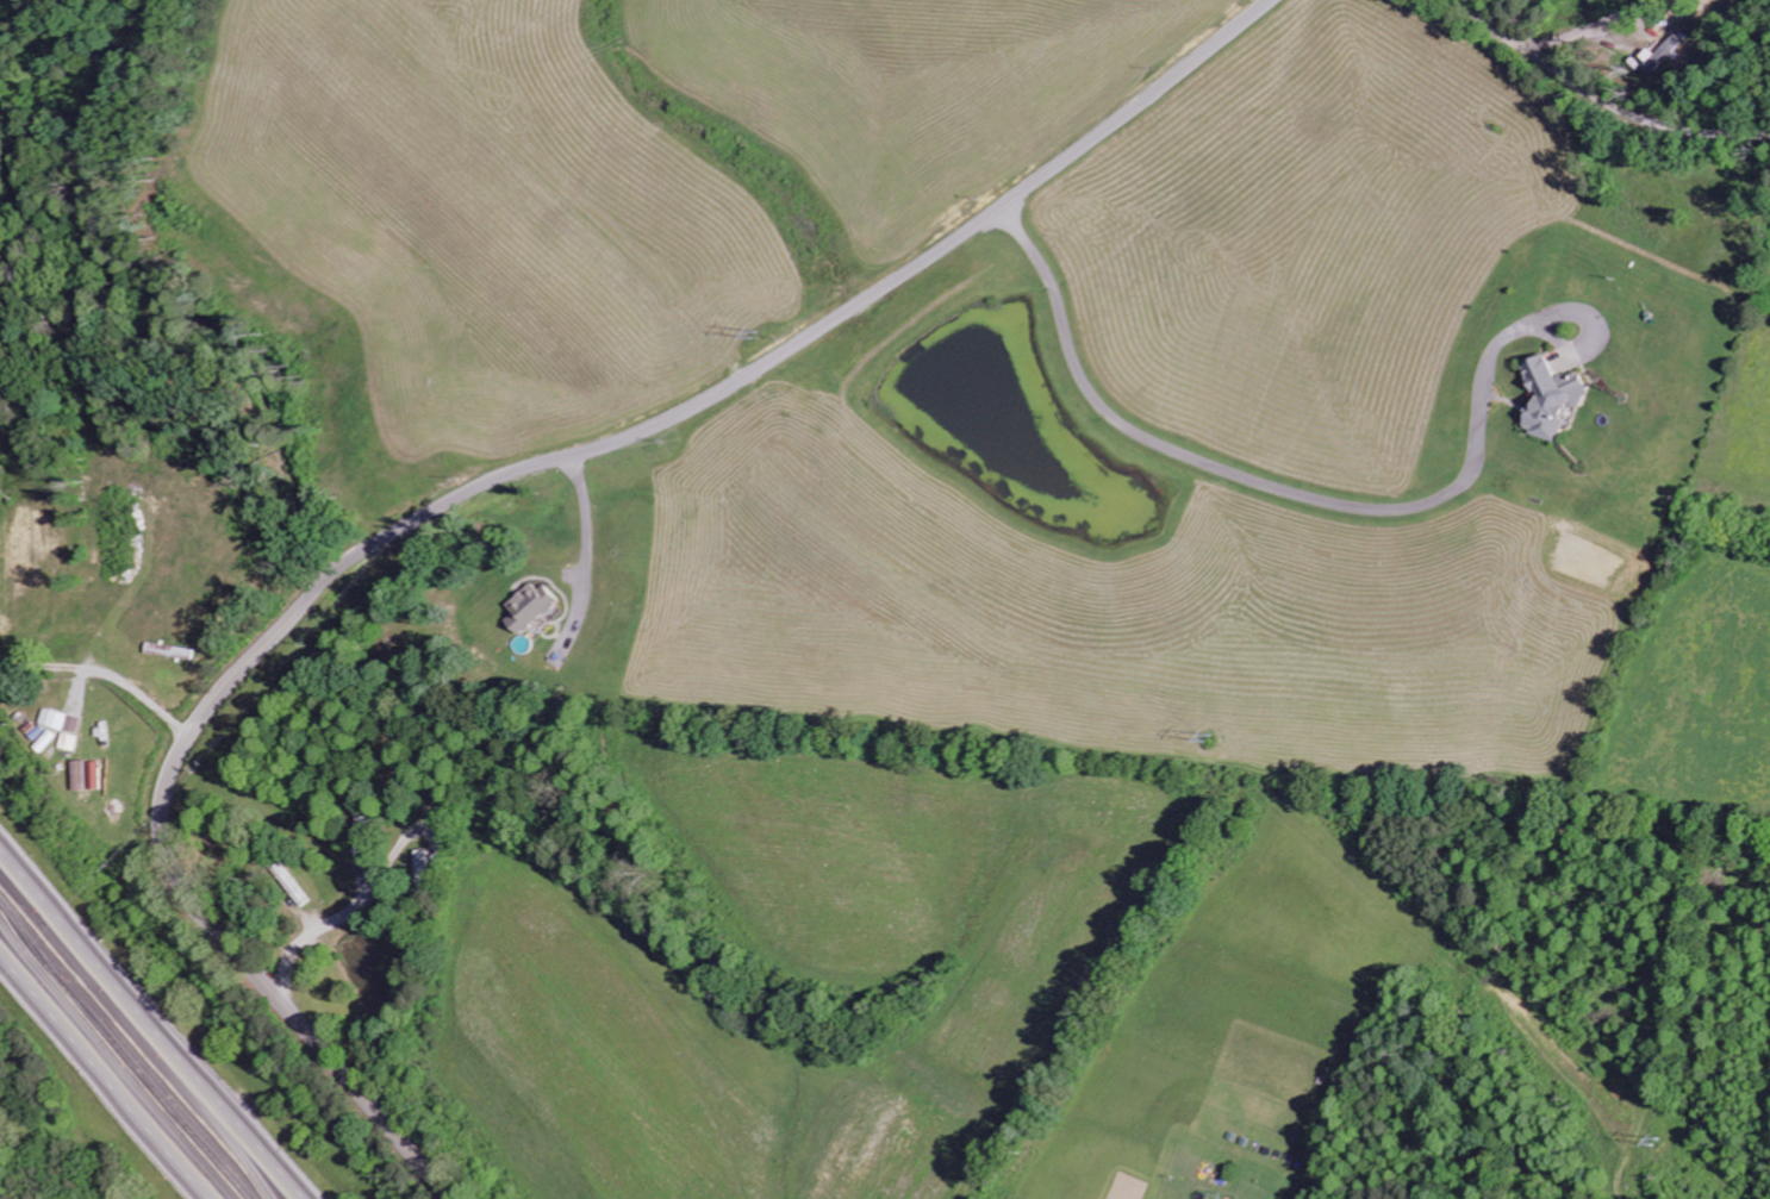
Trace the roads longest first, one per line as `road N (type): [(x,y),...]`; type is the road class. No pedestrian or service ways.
road 1 (residential): [(233,683),(351,561),(459,499),(607,449),(724,394),(967,235),(1272,0)]
road 2 (residential): [(164,835),(175,870),(210,920),(453,1198)]
road 3 (motorway): [(294,1198),(0,860)]
road 4 (motorway): [(0,940),(225,1198)]
road 5 (residential): [(164,835),(162,806),(183,755),(233,683)]

